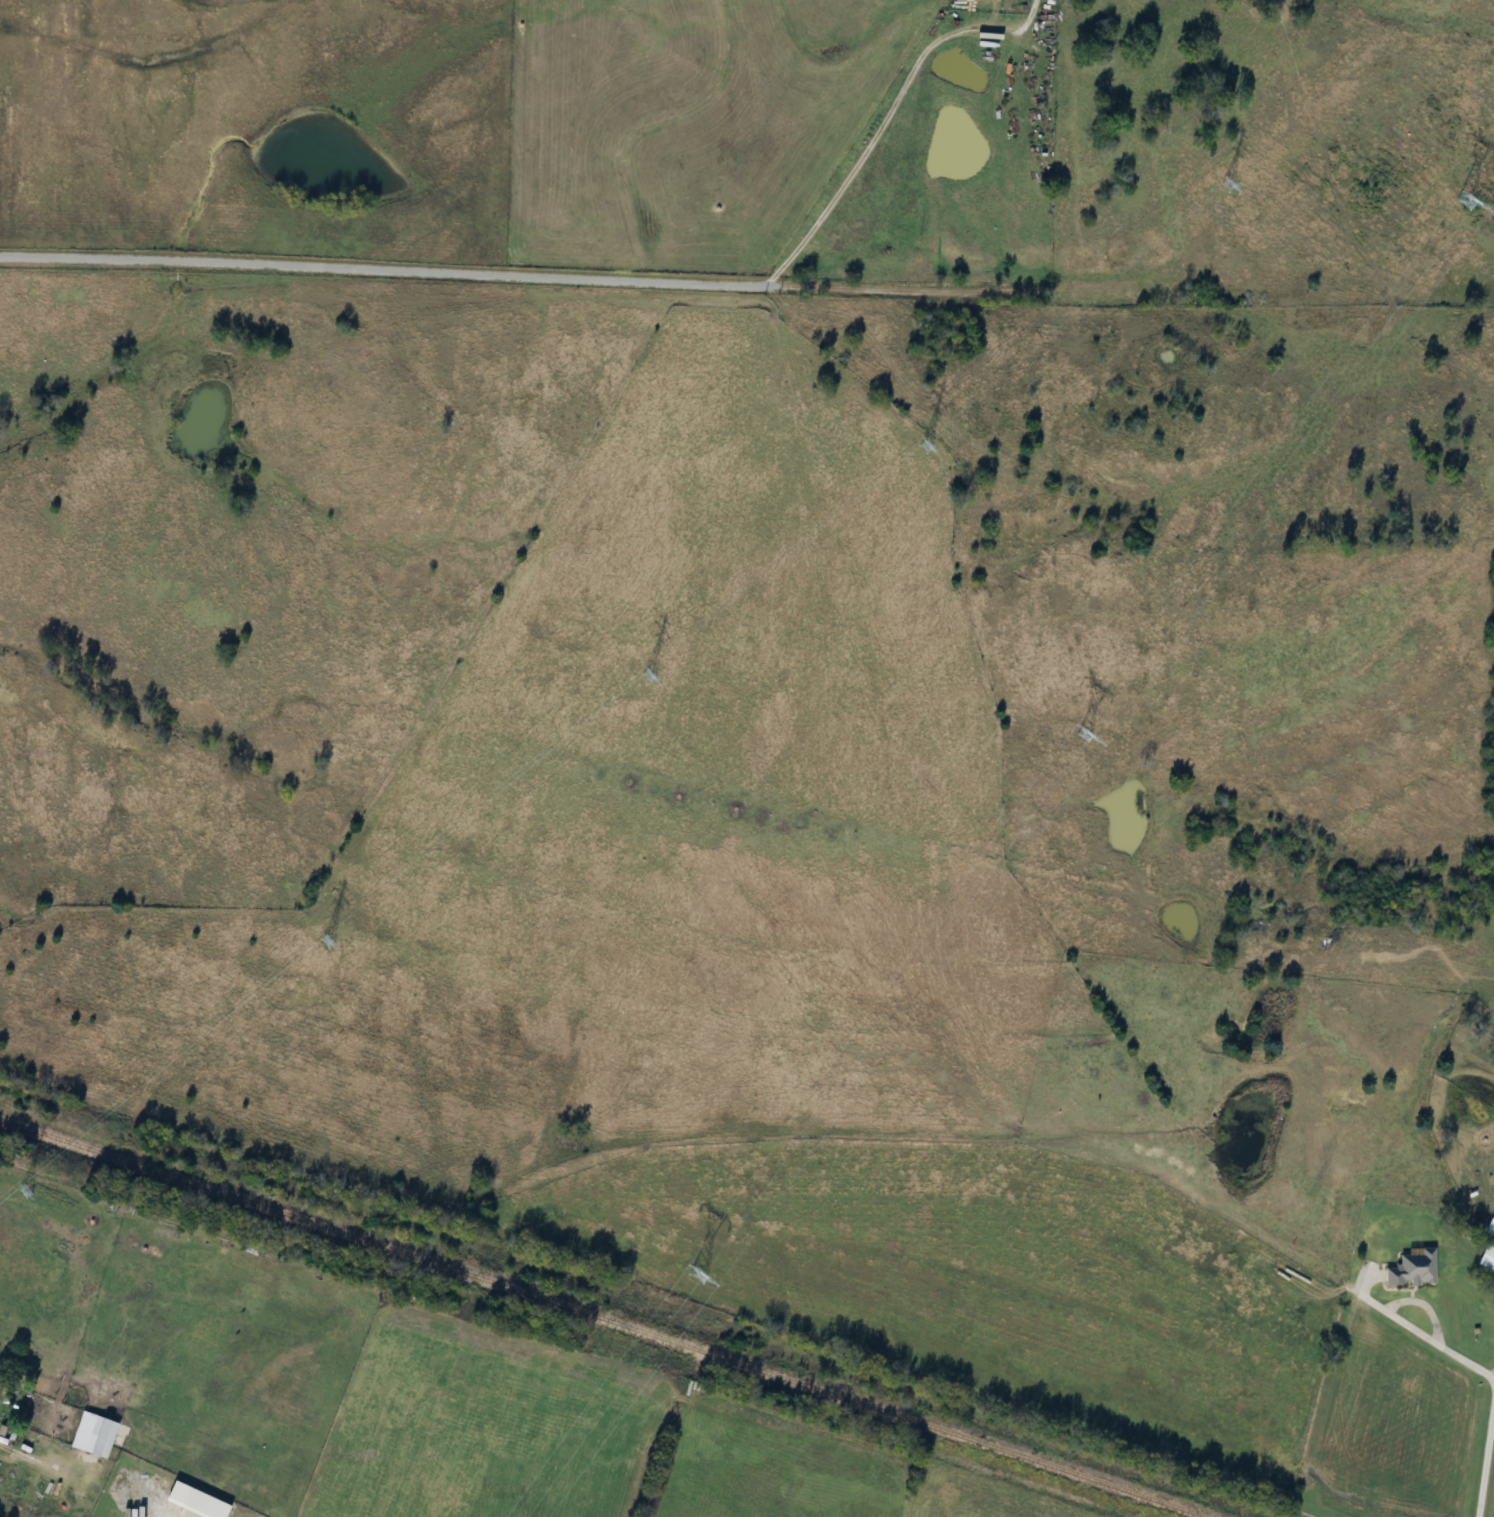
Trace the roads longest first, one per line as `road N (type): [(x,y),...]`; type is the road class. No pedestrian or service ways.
road 1 (residential): [(0,257),(746,287)]

